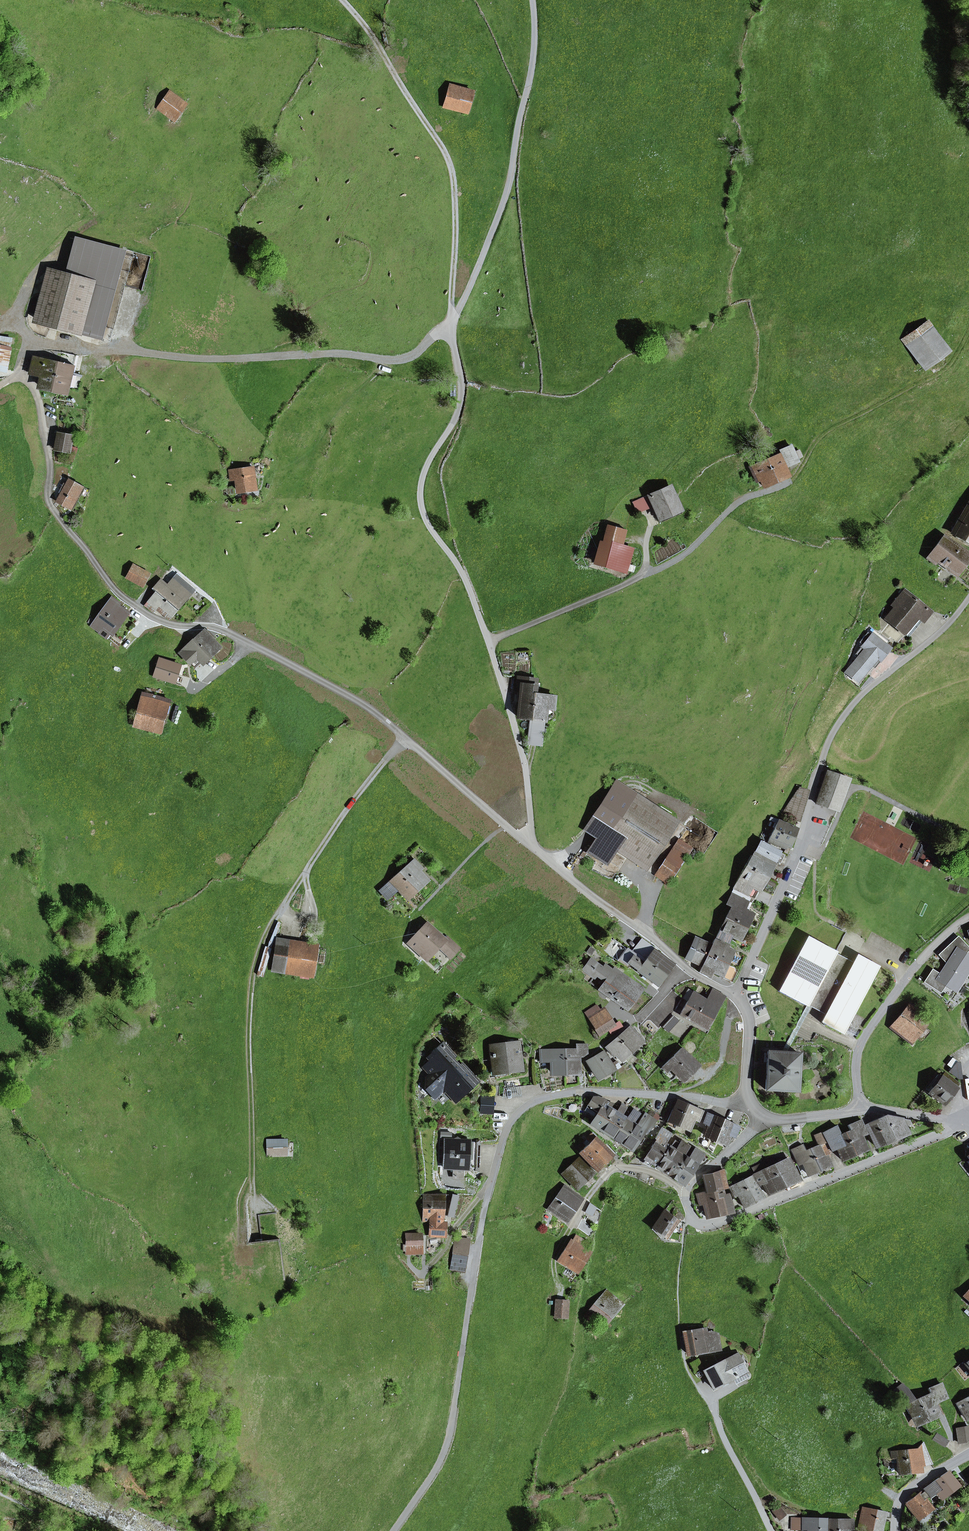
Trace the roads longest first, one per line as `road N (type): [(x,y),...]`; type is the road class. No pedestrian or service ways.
road 1 (residential): [(35,346),(24,376),(40,408),(49,501),(113,588),(162,620),(228,631),(367,706),(412,744)]
road 2 (residential): [(737,994),(799,853),(835,729),(863,693),(928,644),(968,598)]
road 3 (residential): [(751,1107),(584,1091),(528,1104),(503,1141),(472,1292)]
road 4 (track): [(284,905),(261,947),(251,994),(257,1244)]
road 5 (track): [(452,330),(511,173),(532,68),(533,0)]
road 6 (residential): [(966,1124),(712,1226),(697,1224),(685,1190)]
road 7 (residential): [(737,994),(690,971),(534,848)]
road 8 (track): [(791,481),(827,432),(943,371),(968,330)]
road 9 (residential): [(968,919),(911,971),(866,1033),(856,1072),(863,1110)]
road 10 (residential): [(534,848),(524,757),(489,641)]
road 11 (residential): [(772,1530),(697,1387)]
road 12 (residential): [(534,848),(412,744)]
road 13 (track): [(275,474),(299,461),(386,361)]
road 14 (track): [(167,151),(69,243)]

